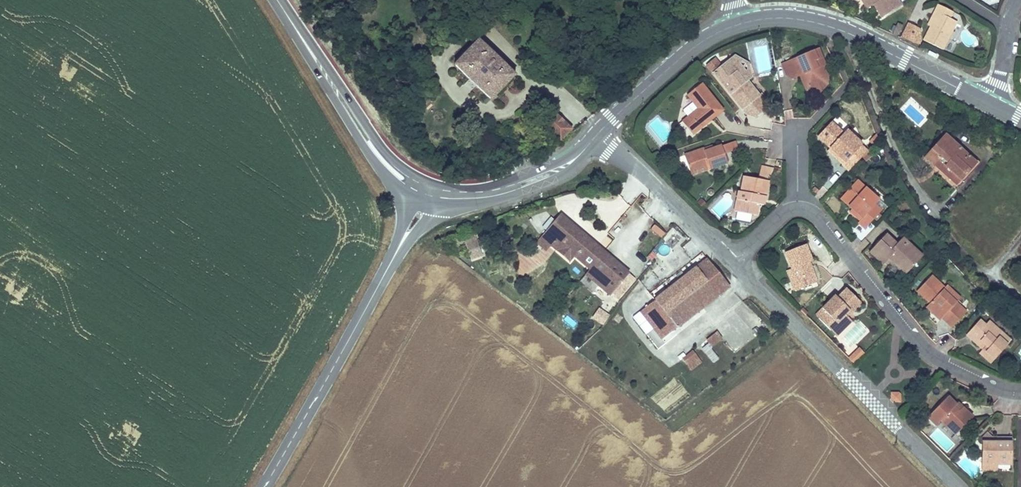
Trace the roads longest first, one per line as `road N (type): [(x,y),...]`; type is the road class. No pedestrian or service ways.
road 1 (residential): [(732,265),(785,211),(809,208),(931,353),(981,381),(1020,389)]
road 2 (tertiary): [(427,190),(264,486)]
road 3 (residential): [(953,486),(732,265)]
road 4 (unclassified): [(734,25),(786,18),(834,28),(988,104)]
road 5 (tertiary): [(277,0),(369,143),(427,190)]
road 6 (unclassified): [(427,190),(490,194),(526,184),(566,167),(597,135)]
road 7 (residential): [(732,265),(597,135)]
road 8 (unclassified): [(597,135),(699,44),(734,25)]

